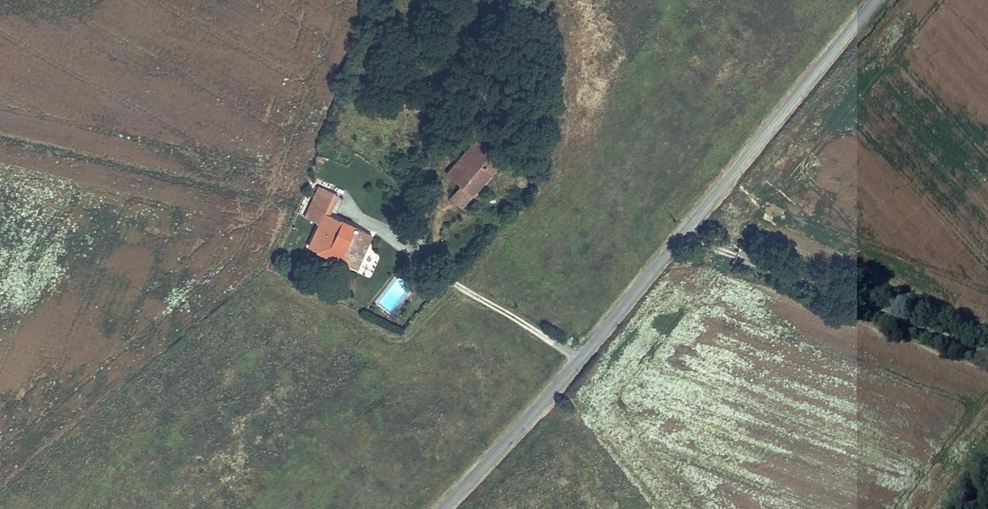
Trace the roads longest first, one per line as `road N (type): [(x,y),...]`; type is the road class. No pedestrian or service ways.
road 1 (unclassified): [(875,0),(581,360),(444,508)]
road 2 (track): [(682,234),(987,349)]

